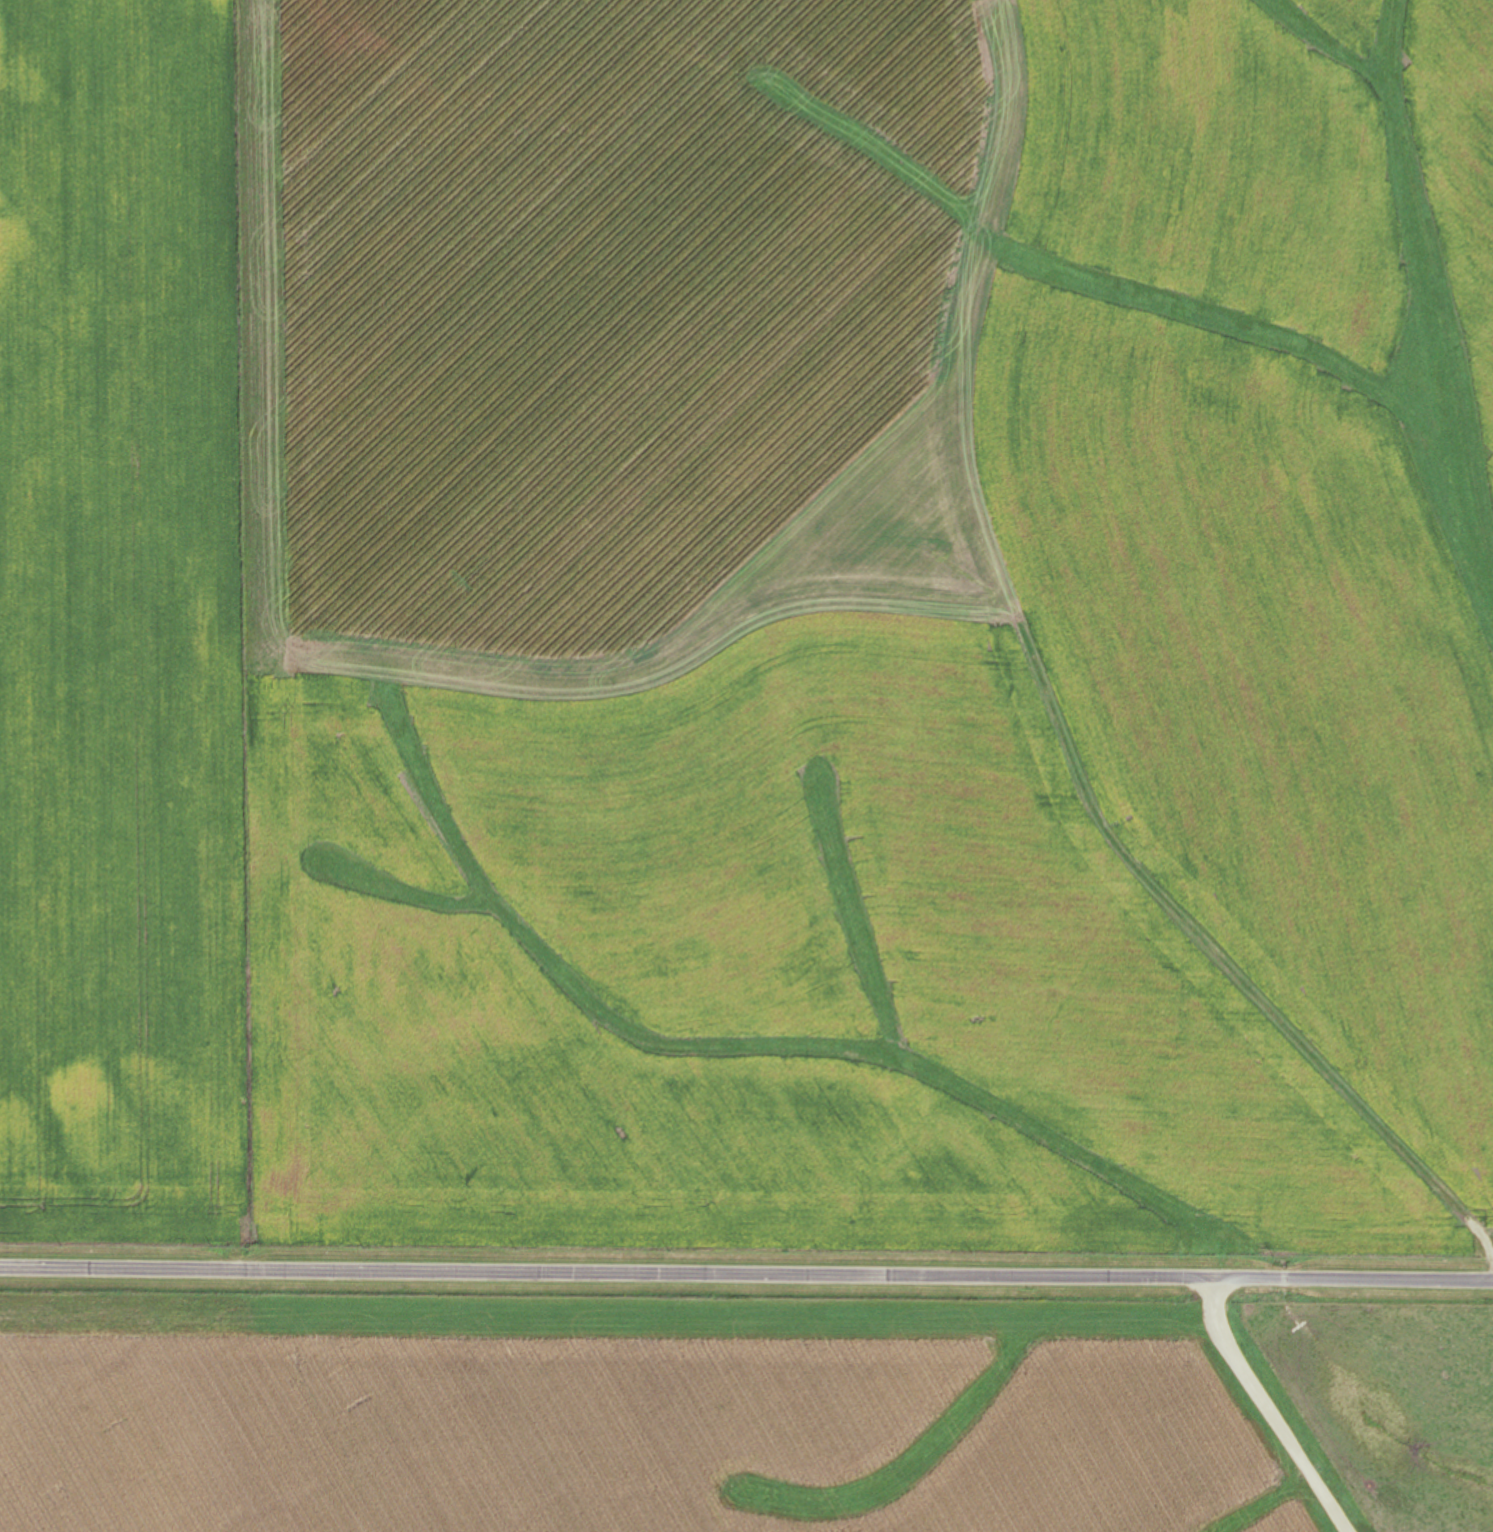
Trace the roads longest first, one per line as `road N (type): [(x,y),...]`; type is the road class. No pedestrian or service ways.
road 1 (residential): [(1492,1285),(0,1270)]

